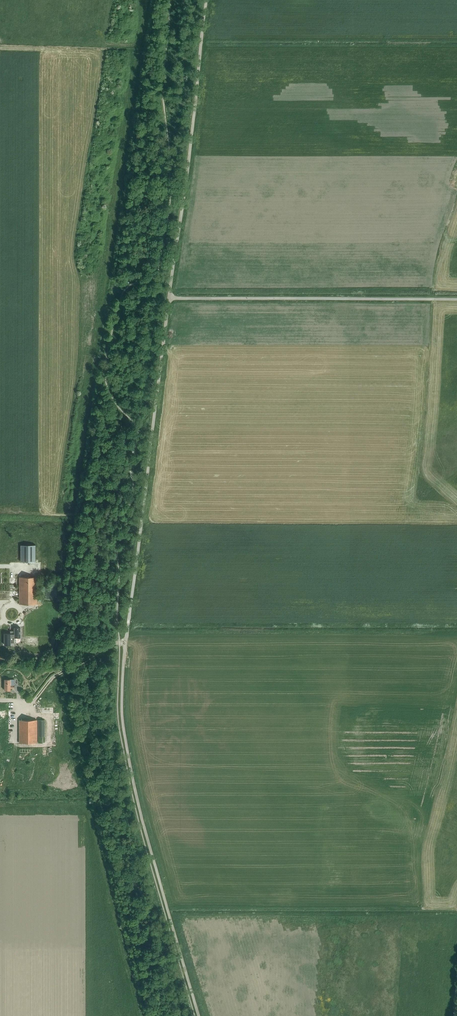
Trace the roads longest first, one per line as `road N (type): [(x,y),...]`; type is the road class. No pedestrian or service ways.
road 1 (track): [(206,0),(122,702),(138,803),(199,1015)]
road 2 (track): [(169,298),(456,299)]

